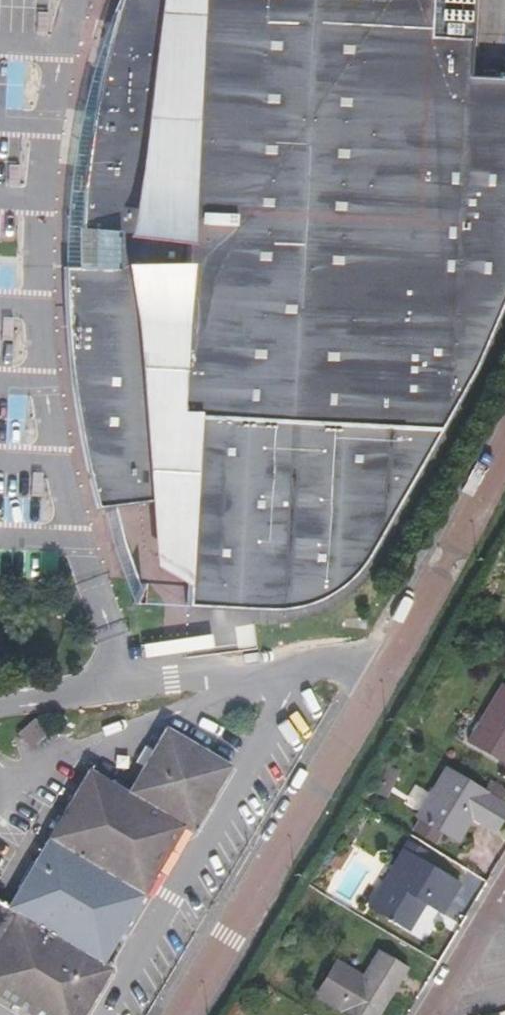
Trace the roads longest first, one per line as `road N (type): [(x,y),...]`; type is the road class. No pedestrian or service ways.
road 1 (unclassified): [(179,1014),(384,668)]
road 2 (unclassified): [(0,700),(329,661),(384,668)]
road 3 (unclassified): [(384,668),(504,447)]
road 4 (residential): [(504,882),(424,1014)]

